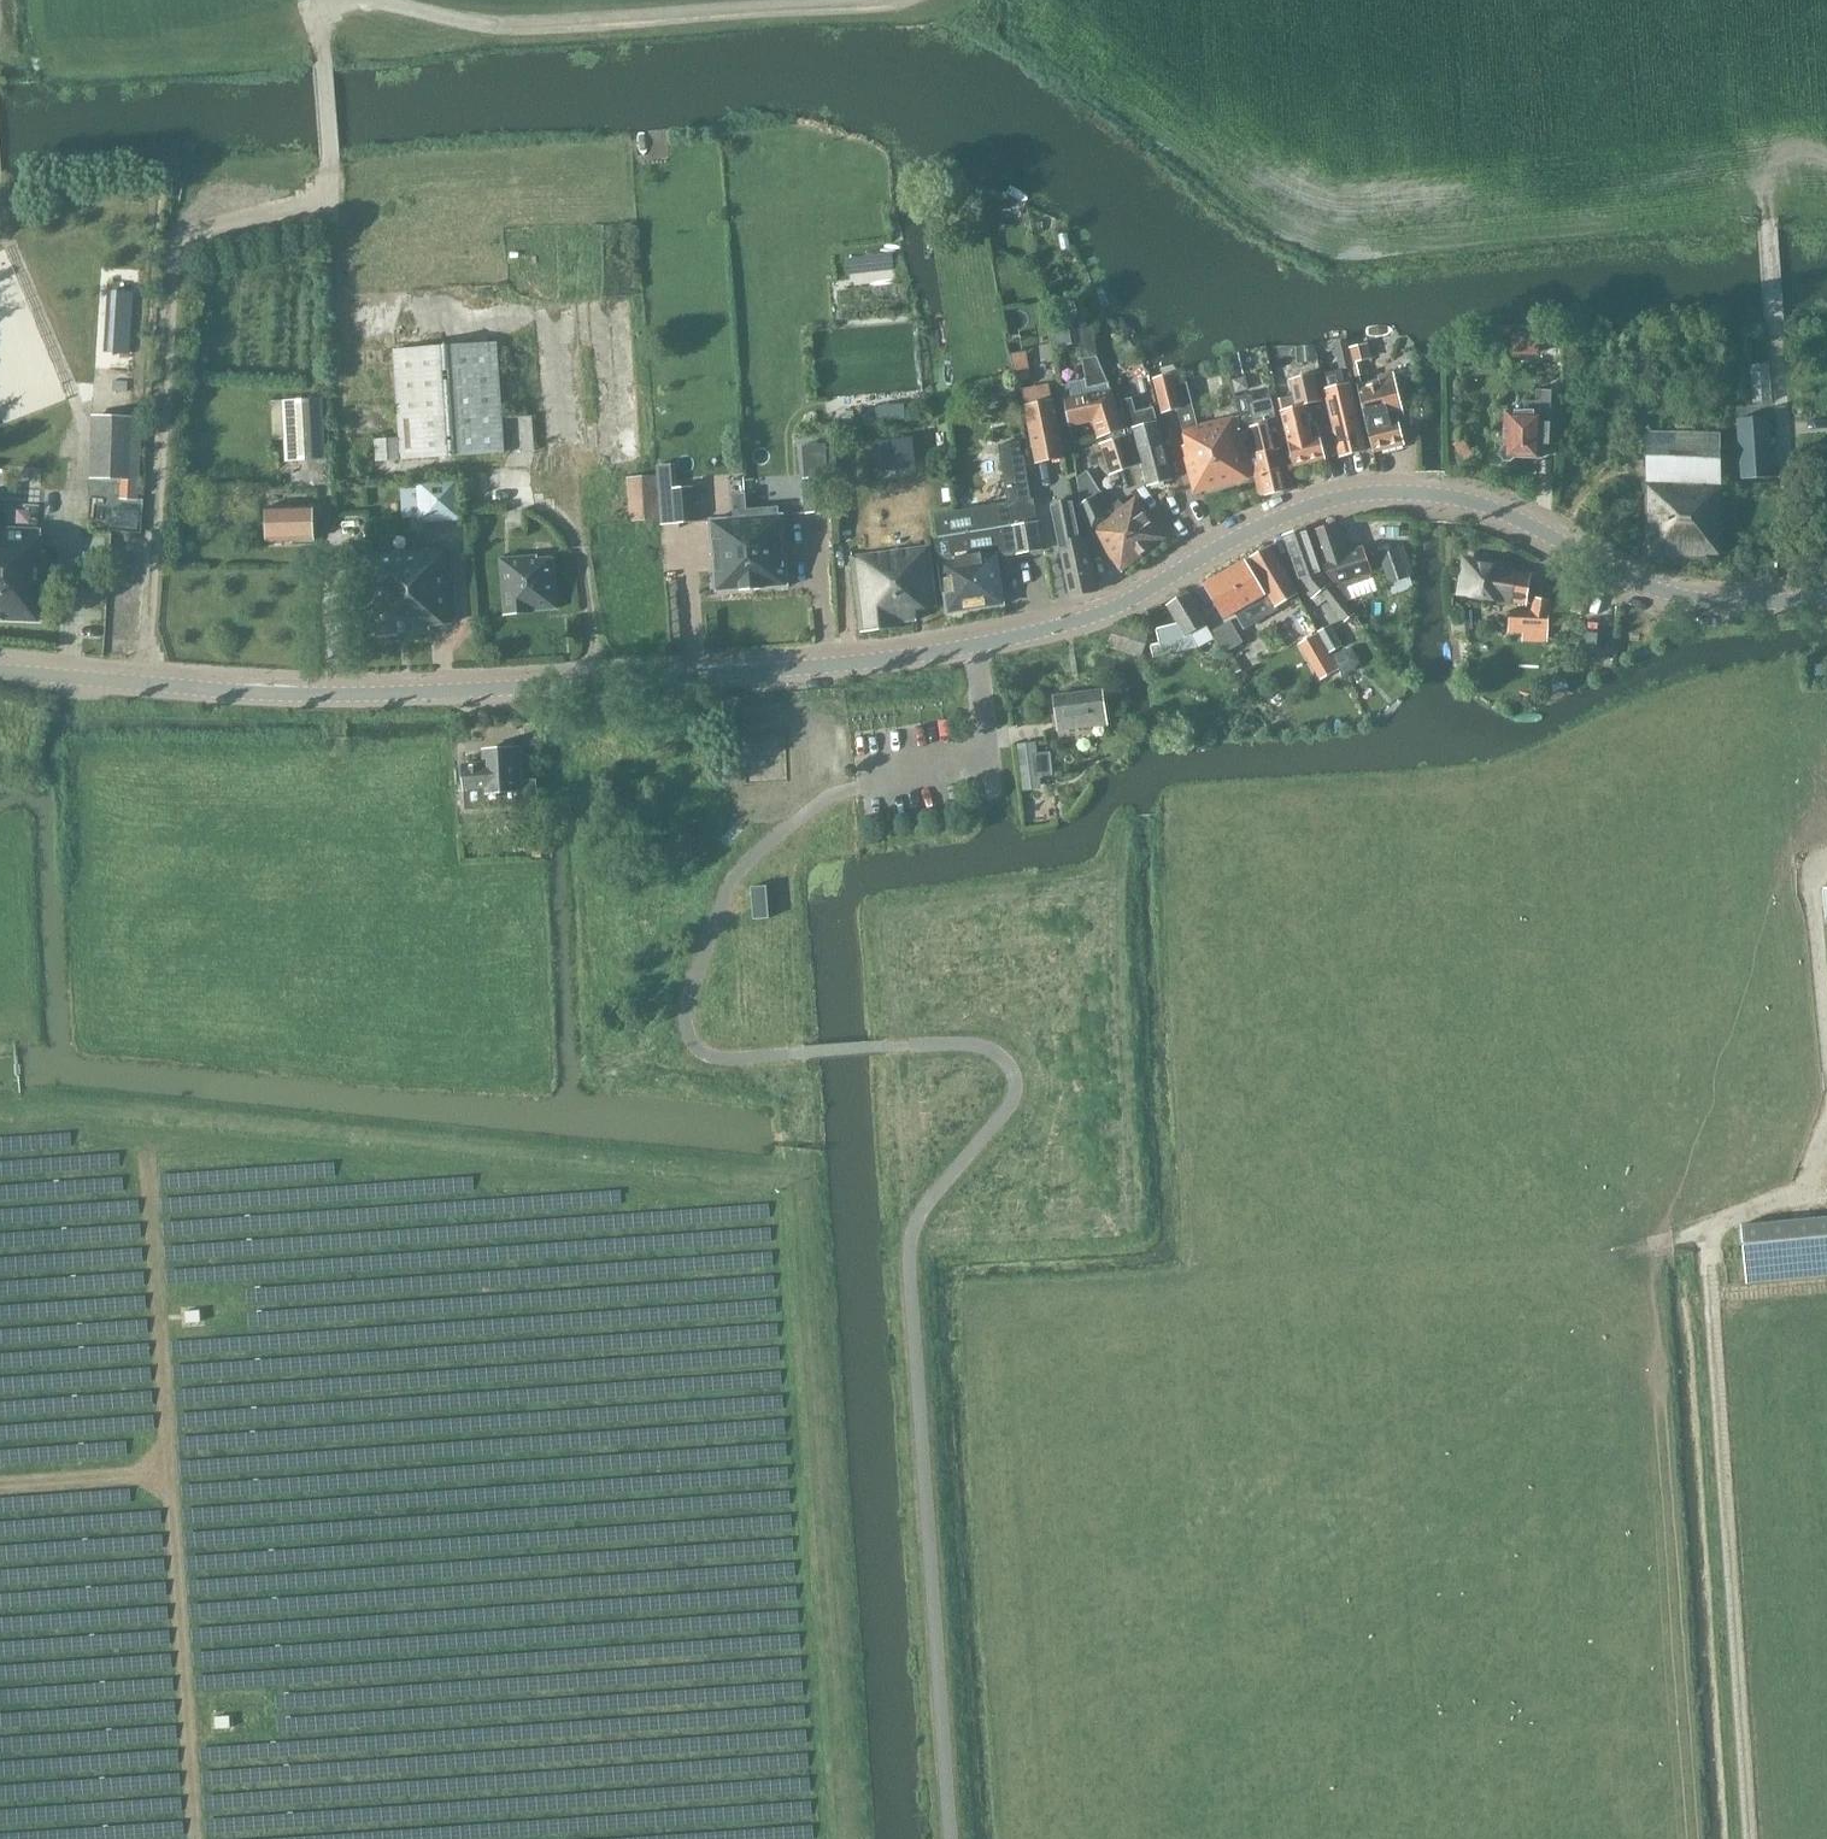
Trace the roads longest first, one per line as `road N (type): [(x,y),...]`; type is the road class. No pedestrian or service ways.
road 1 (tertiary): [(0,672),(509,690),(909,659),(1017,639),(1127,602),(1301,508),(1407,492)]
road 2 (track): [(1797,1196),(1709,1231),(1748,1838)]
road 3 (track): [(143,682),(172,247),(203,227),(322,205),(331,188),(329,158)]
road 4 (tertiary): [(1826,597),(1678,596),(1617,574),(1498,511),(1407,492)]
road 5 (track): [(902,0),(480,26)]
road 6 (track): [(1768,220),(1795,599)]

